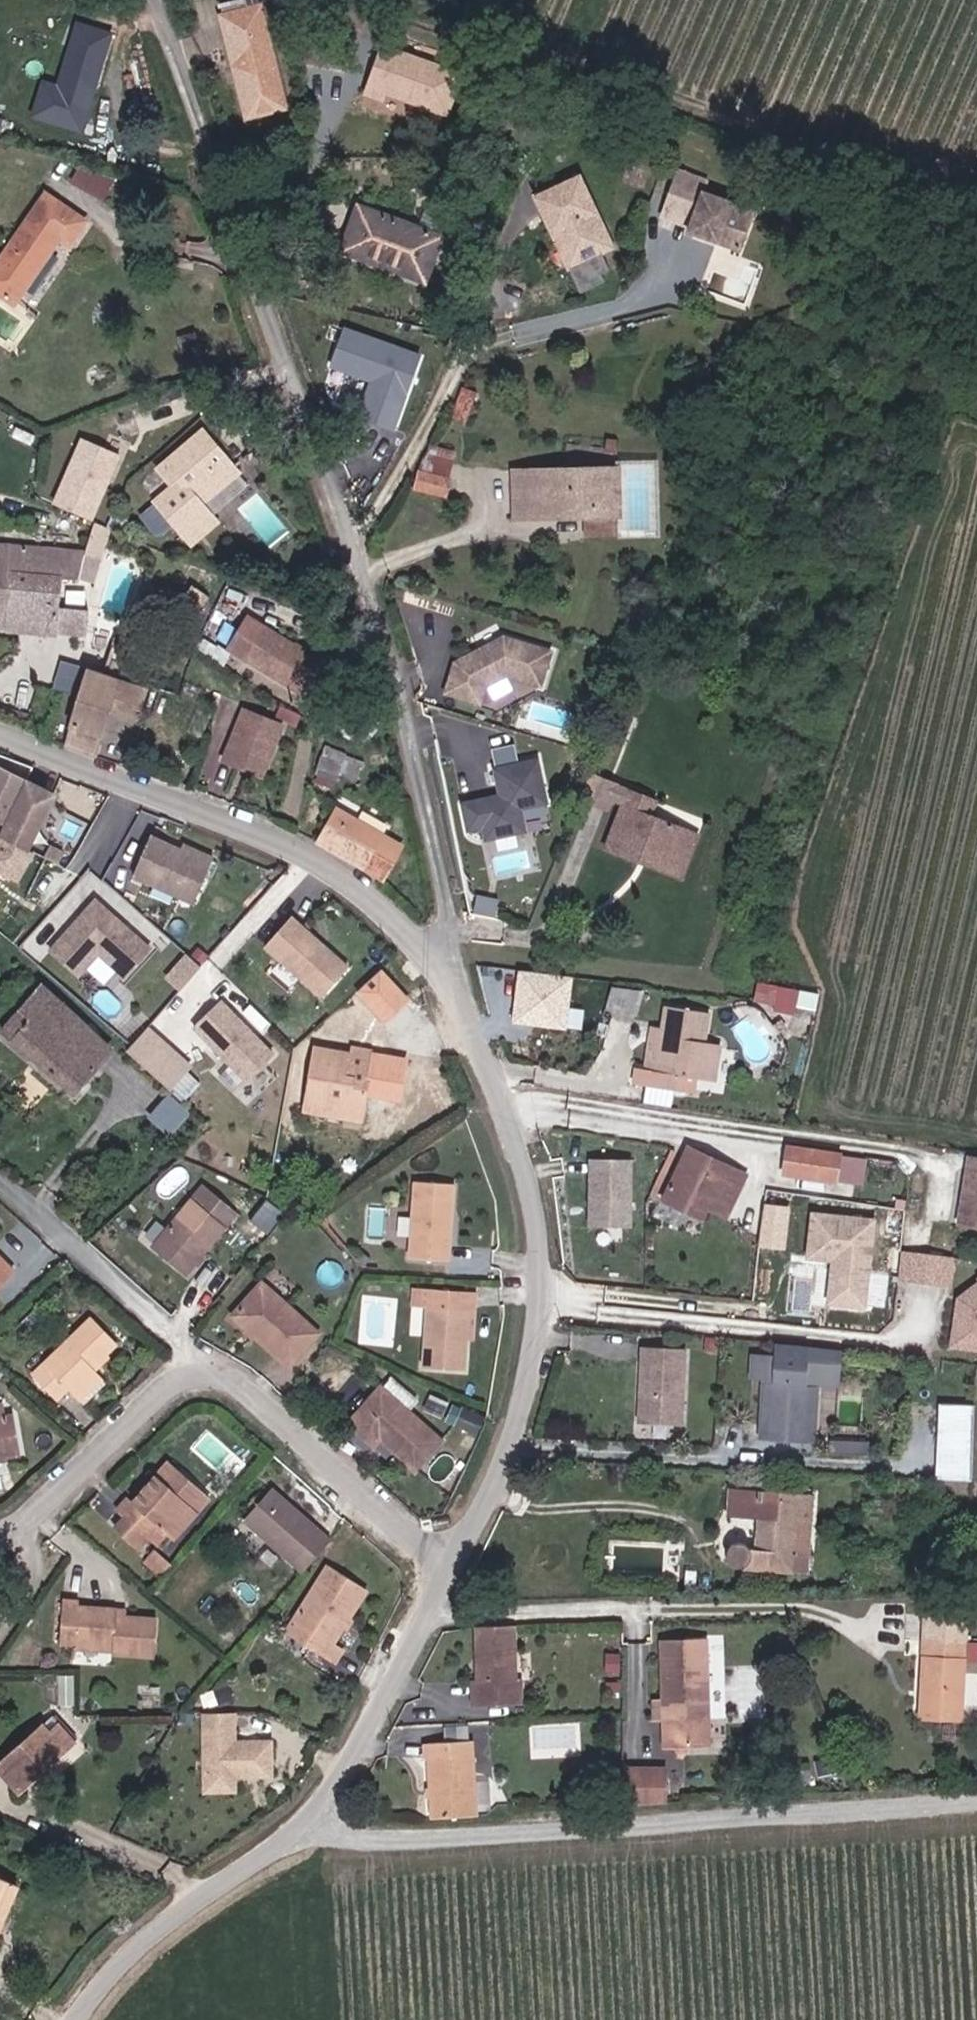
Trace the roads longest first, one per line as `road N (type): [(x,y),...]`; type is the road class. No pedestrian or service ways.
road 1 (residential): [(465,989),(451,961),(391,674),(159,0)]
road 2 (residential): [(465,989),(528,1179),(542,1244),(544,1314),(530,1392),(480,1524),(454,1570)]
road 3 (residential): [(454,1570),(348,1771),(303,1831),(180,1916),(76,2019)]
road 4 (residential): [(454,1570),(284,1414),(238,1382),(208,1376),(152,1401),(29,1526),(0,1534)]
road 5 (residential): [(0,737),(304,850),(386,909),(465,989)]

